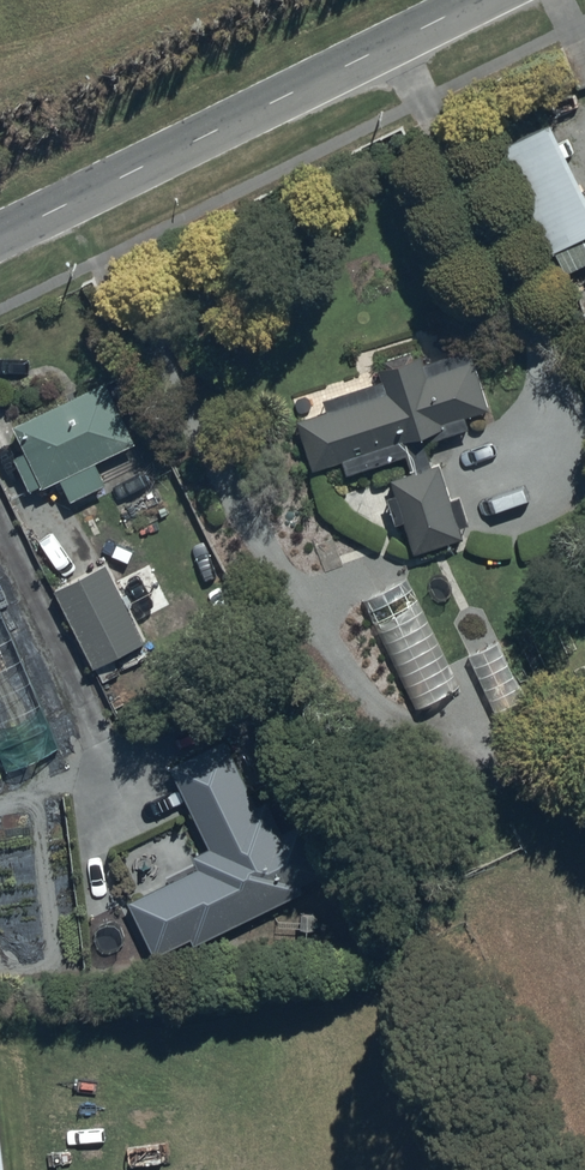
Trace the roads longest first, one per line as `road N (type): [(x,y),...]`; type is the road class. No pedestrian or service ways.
road 1 (unclassified): [(0,231),(470,0)]

